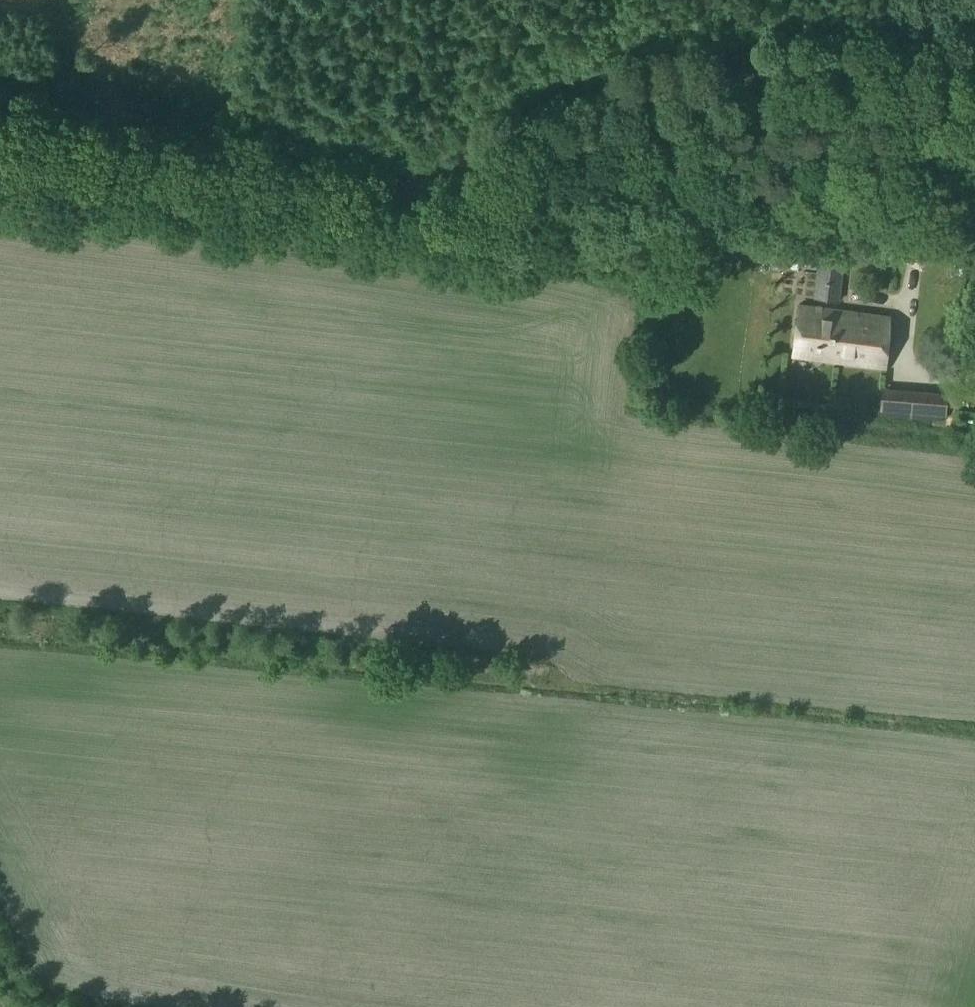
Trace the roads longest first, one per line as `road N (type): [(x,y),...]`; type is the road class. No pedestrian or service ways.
road 1 (track): [(0,112),(374,167),(497,141),(658,59),(966,28),(974,35)]

